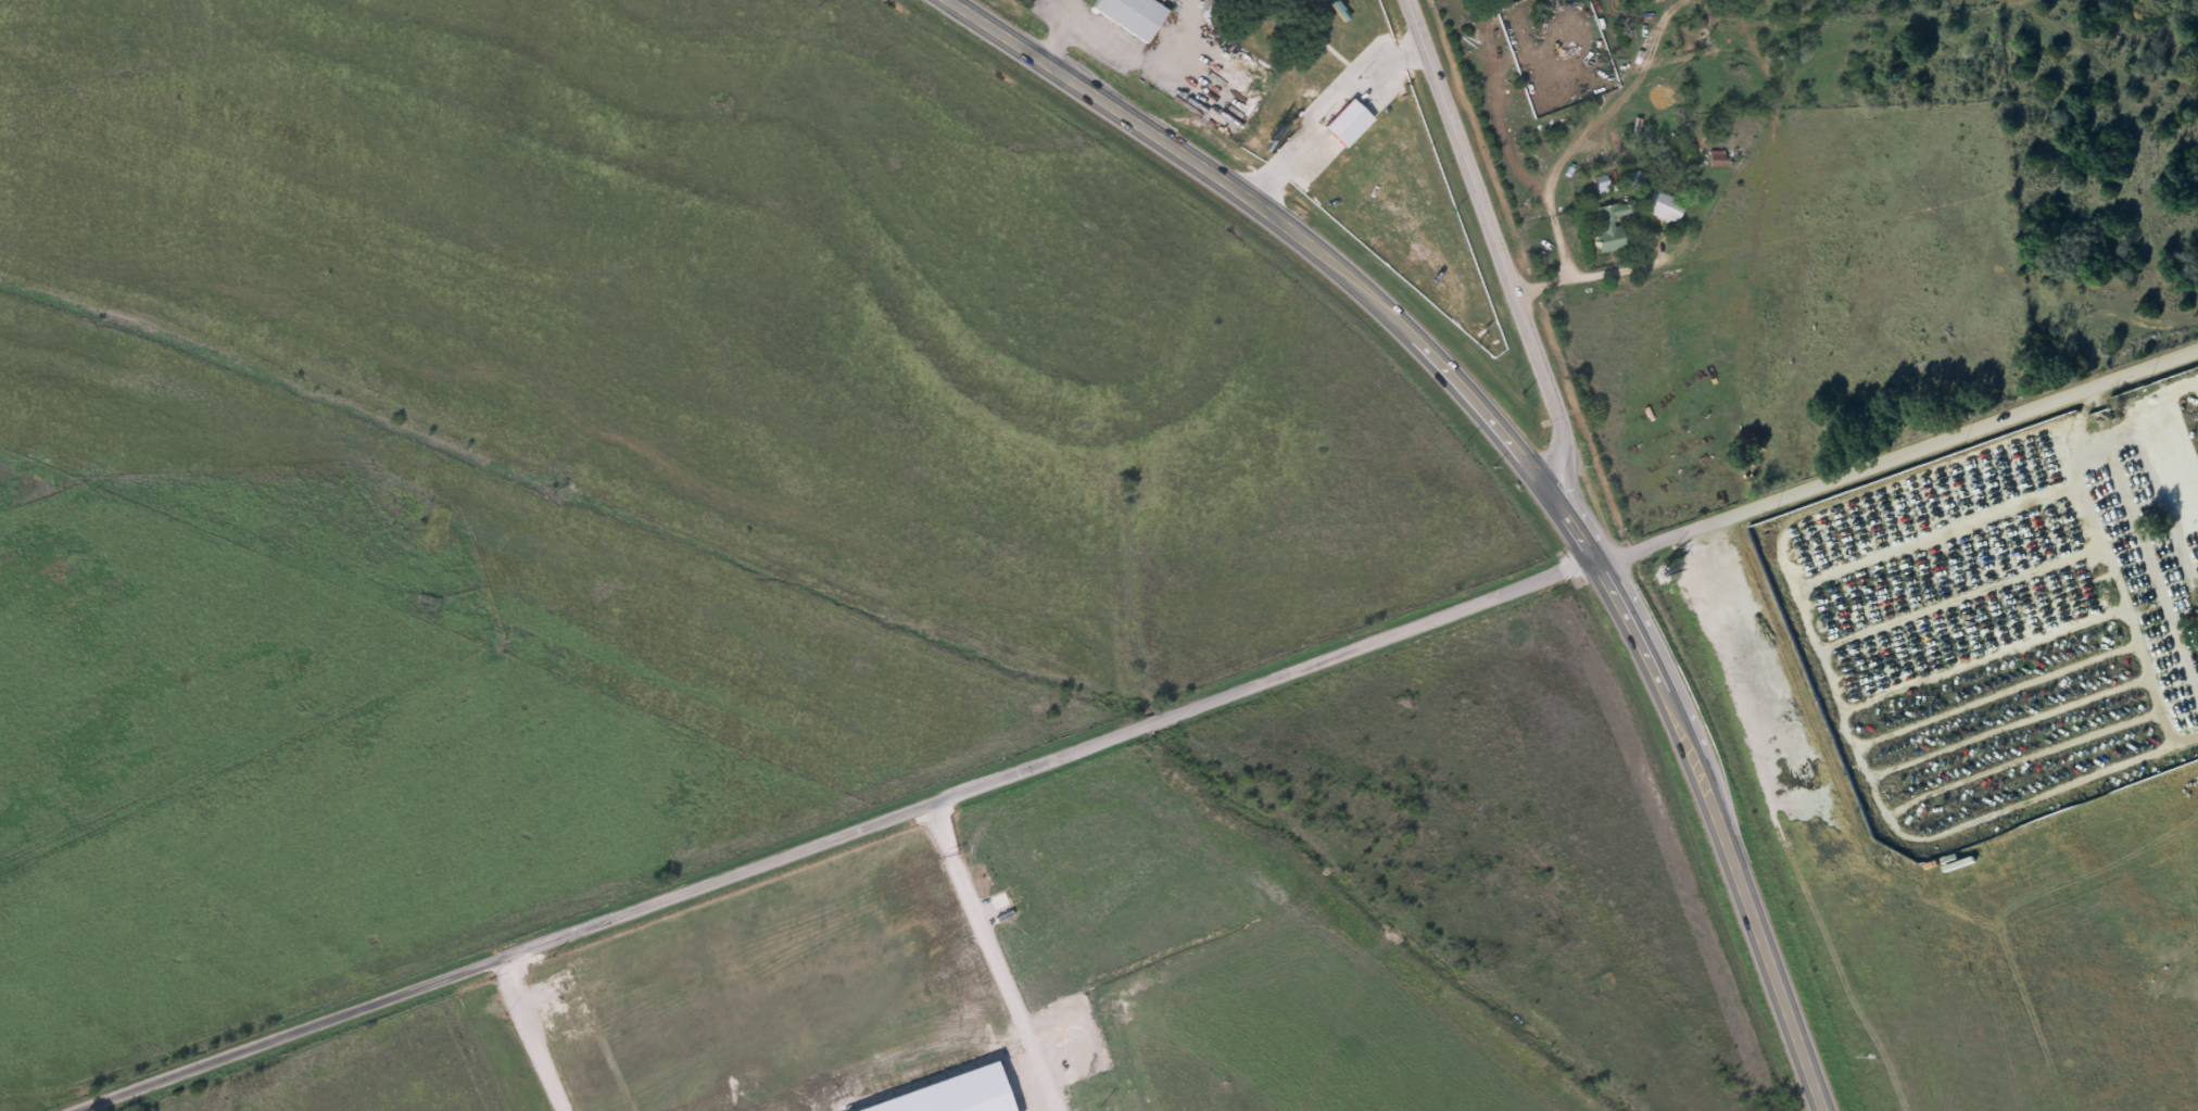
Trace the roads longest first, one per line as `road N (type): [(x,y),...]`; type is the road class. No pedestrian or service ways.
road 1 (tertiary): [(73,1110),(1594,559)]
road 2 (trunk): [(1824,1110),(1678,723),(1594,559),(1540,482),(1437,361),(1324,256),(949,0)]
road 3 (tertiary): [(2197,349),(1594,559)]
road 4 (secondary): [(1540,482),(1558,457),(1562,426),(1408,0)]

